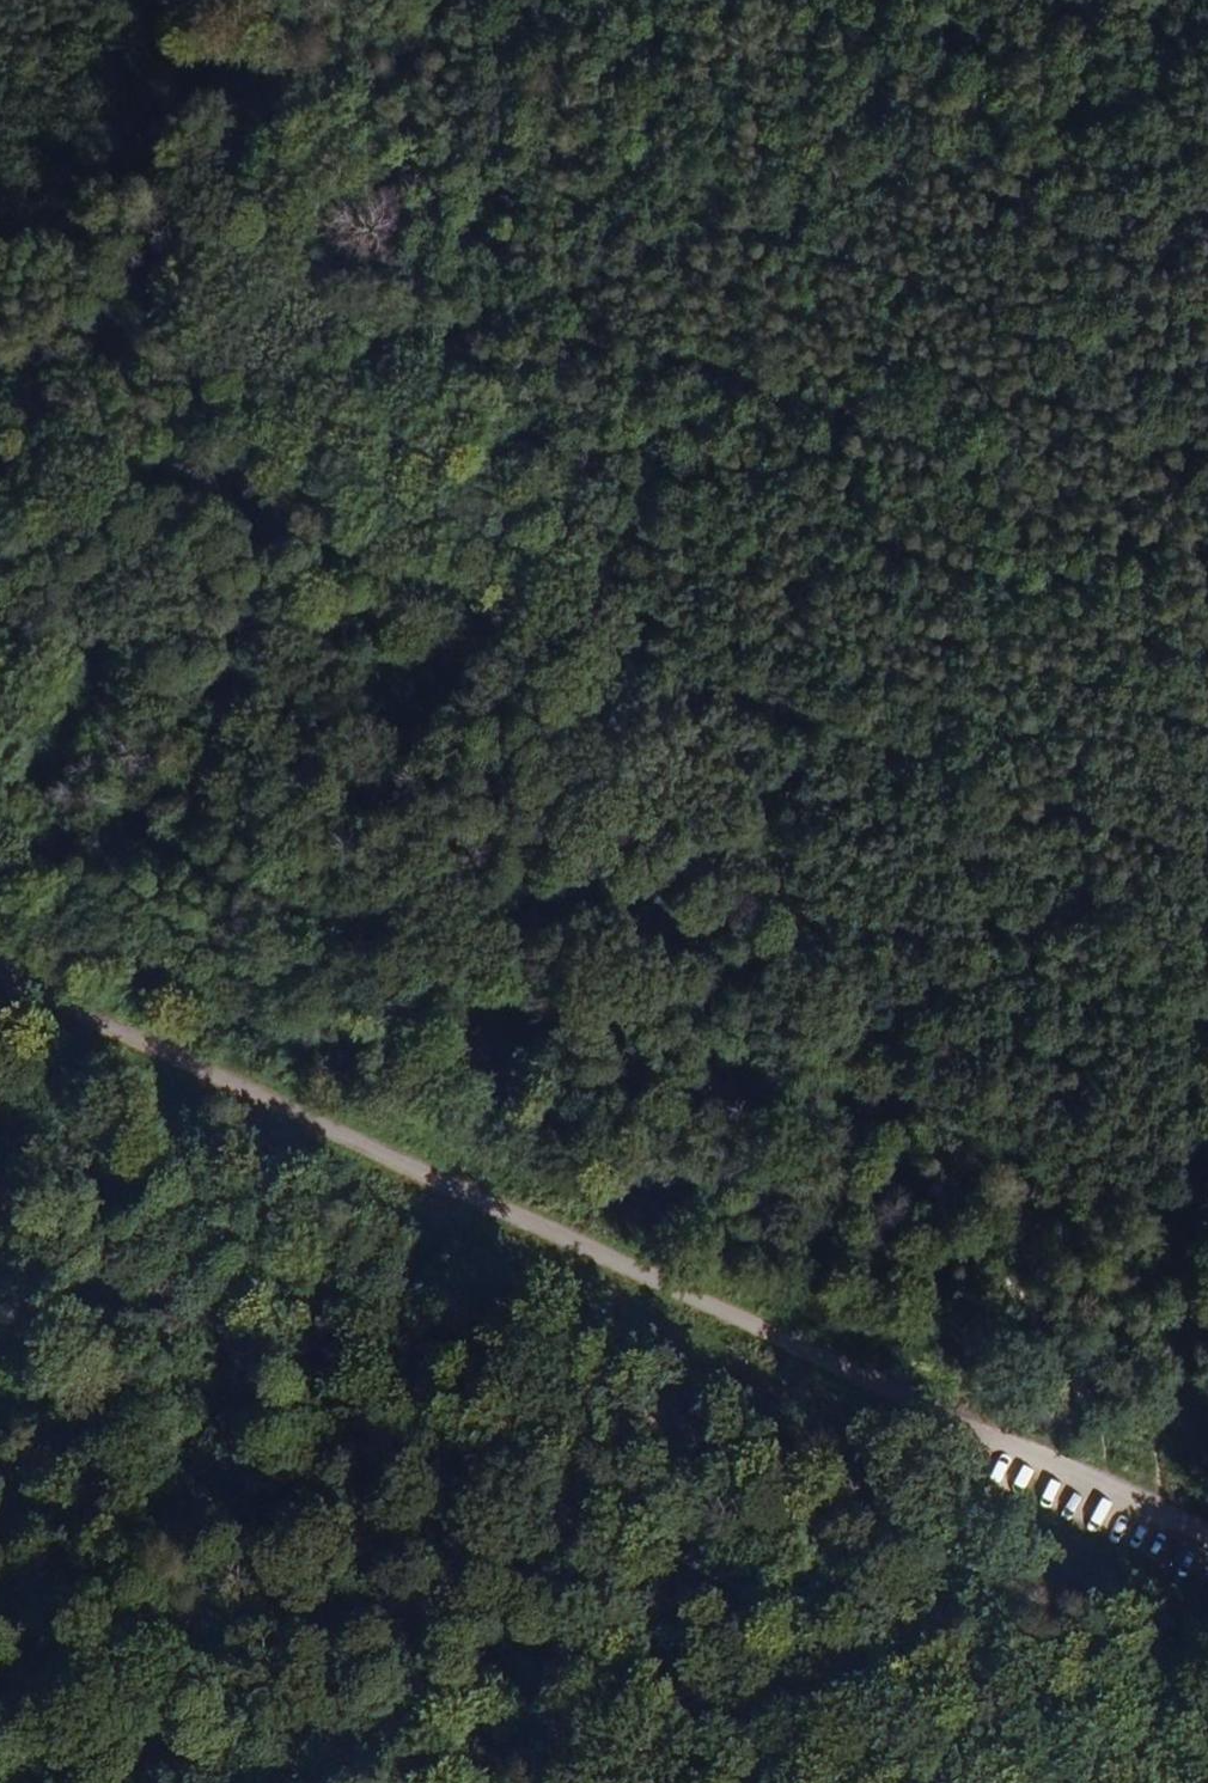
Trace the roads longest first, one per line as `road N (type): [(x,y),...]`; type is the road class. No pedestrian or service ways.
road 1 (track): [(0,972),(1160,1505)]
road 2 (track): [(1160,1505),(1135,1782)]

